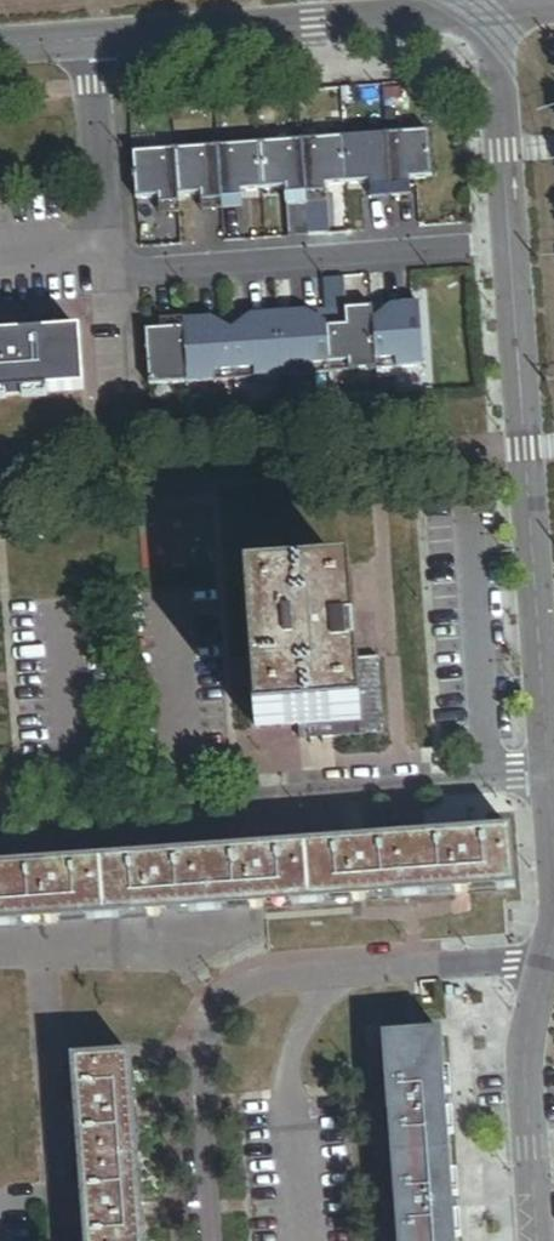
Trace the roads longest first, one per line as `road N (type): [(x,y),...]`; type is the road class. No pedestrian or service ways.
road 1 (residential): [(549,778),(488,9)]
road 2 (residential): [(548,959),(306,974),(235,996),(201,1053),(213,1240)]
road 3 (residential): [(0,818),(549,778)]
road 4 (residential): [(0,44),(488,9)]
road 5 (residential): [(539,1240),(525,1060),(548,959)]

